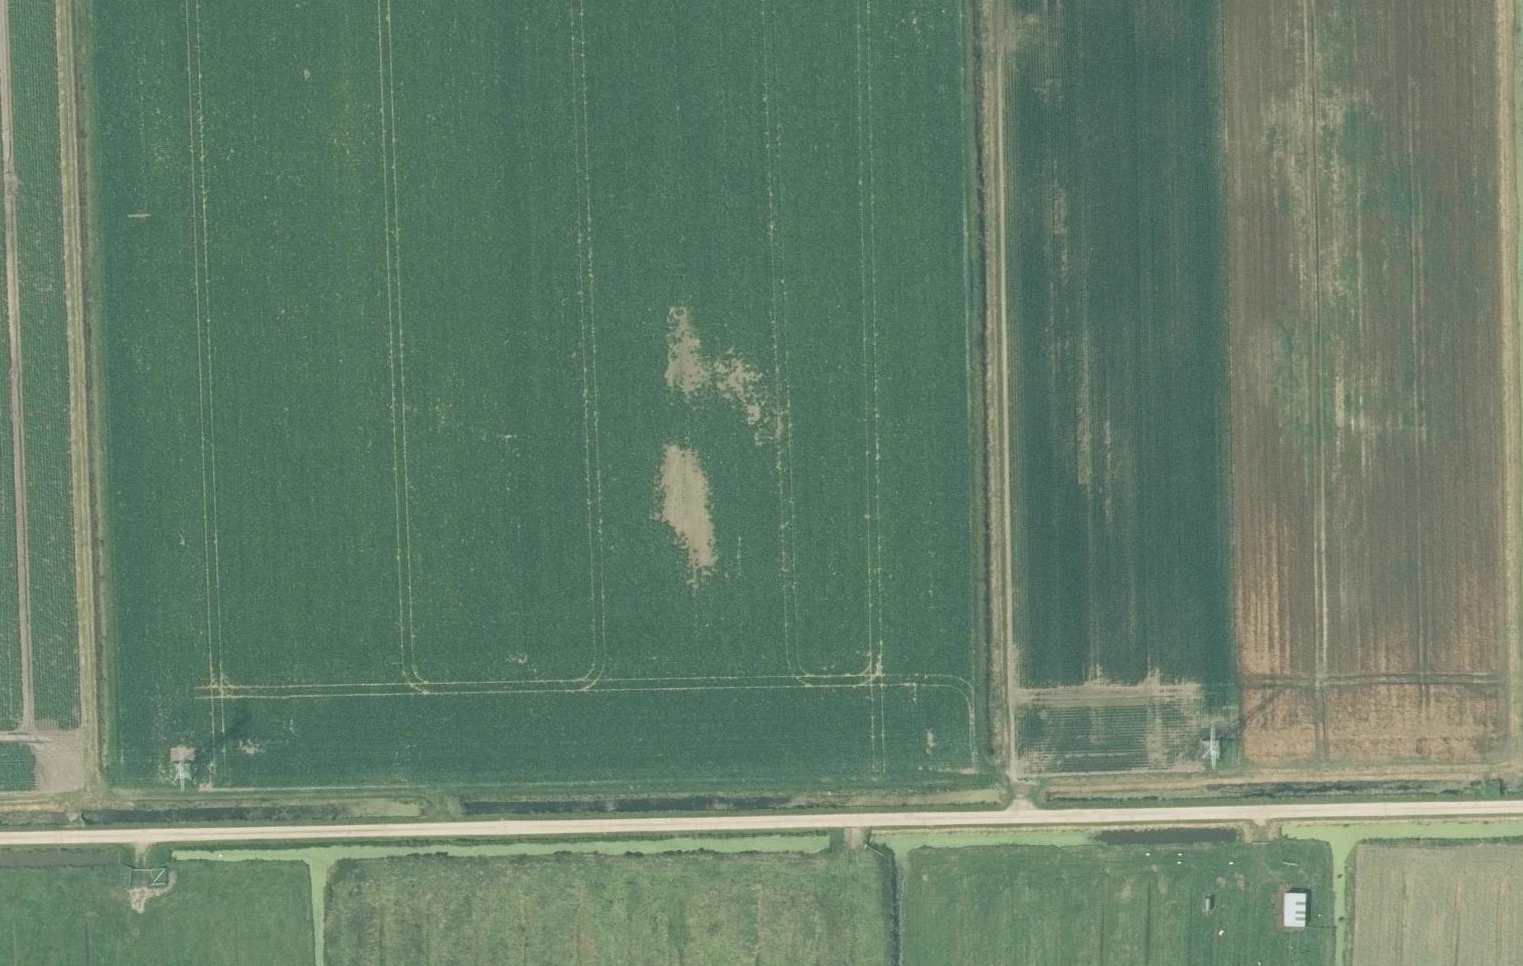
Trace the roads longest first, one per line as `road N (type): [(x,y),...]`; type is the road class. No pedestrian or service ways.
road 1 (unclassified): [(0,838),(1522,807)]

